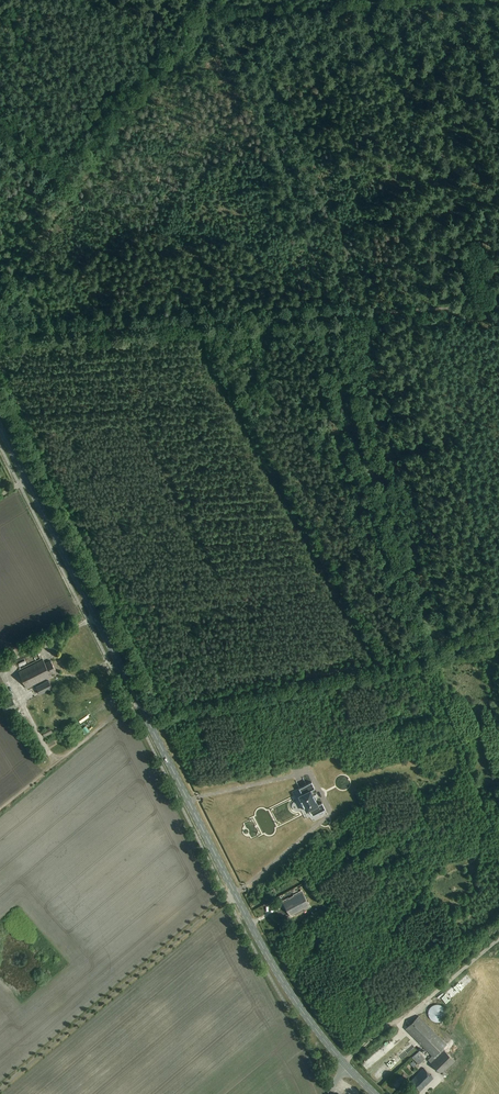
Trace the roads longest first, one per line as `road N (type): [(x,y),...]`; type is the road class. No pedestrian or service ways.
road 1 (primary): [(345,1066),(279,974),(0,426)]
road 2 (track): [(498,307),(0,334)]
road 3 (track): [(363,419),(337,318),(207,14)]
road 4 (track): [(498,602),(421,653),(144,710)]
road 5 (track): [(212,0),(76,188),(0,131)]
road 6 (track): [(207,14),(413,0)]
road 7 (track): [(0,810),(137,698)]
road 8 (track): [(0,291),(76,188)]

